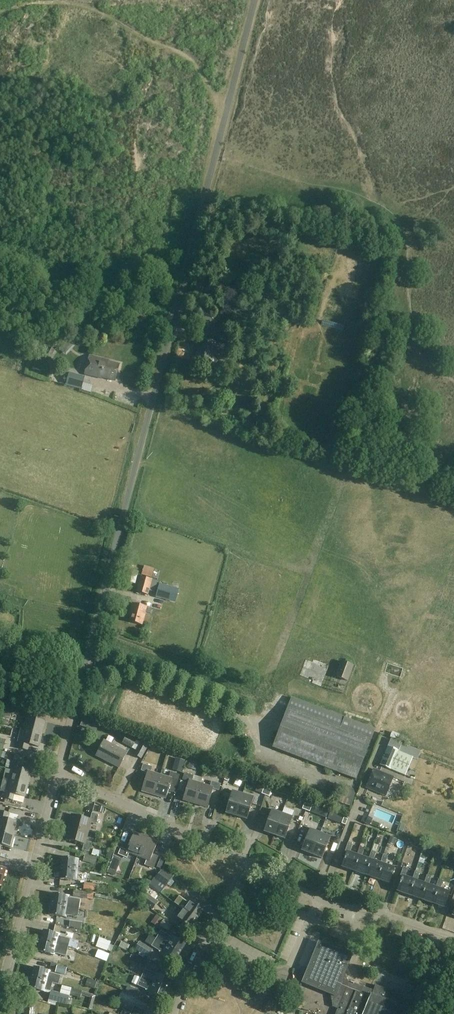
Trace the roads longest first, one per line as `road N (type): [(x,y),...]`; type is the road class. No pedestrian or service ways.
road 1 (unclassified): [(59,774),(256,0)]
road 2 (unclassified): [(0,984),(59,774)]
road 3 (unclassified): [(246,862),(59,774)]
road 4 (unclassified): [(207,935),(289,973),(320,899)]
road 5 (unclassified): [(453,937),(320,899)]

